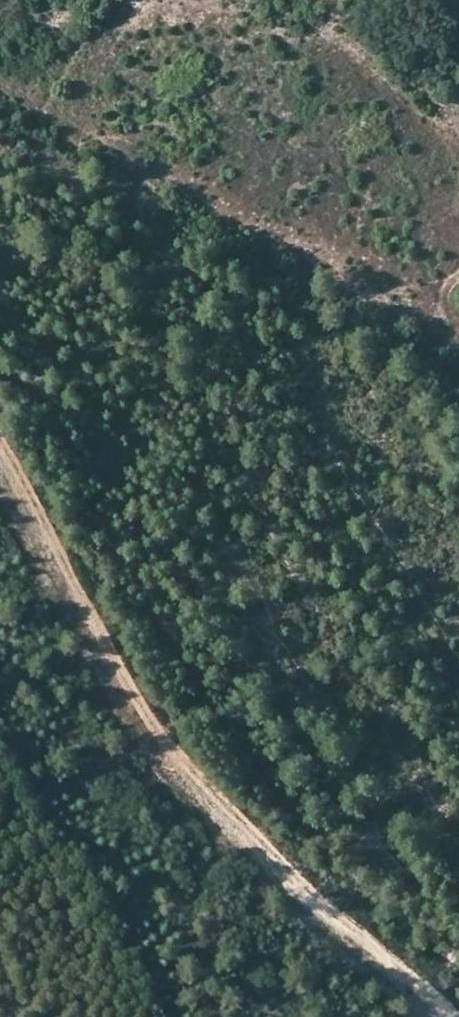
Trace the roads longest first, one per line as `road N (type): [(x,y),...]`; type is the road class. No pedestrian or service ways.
road 1 (track): [(435,1016),(297,902),(147,730),(0,459)]

